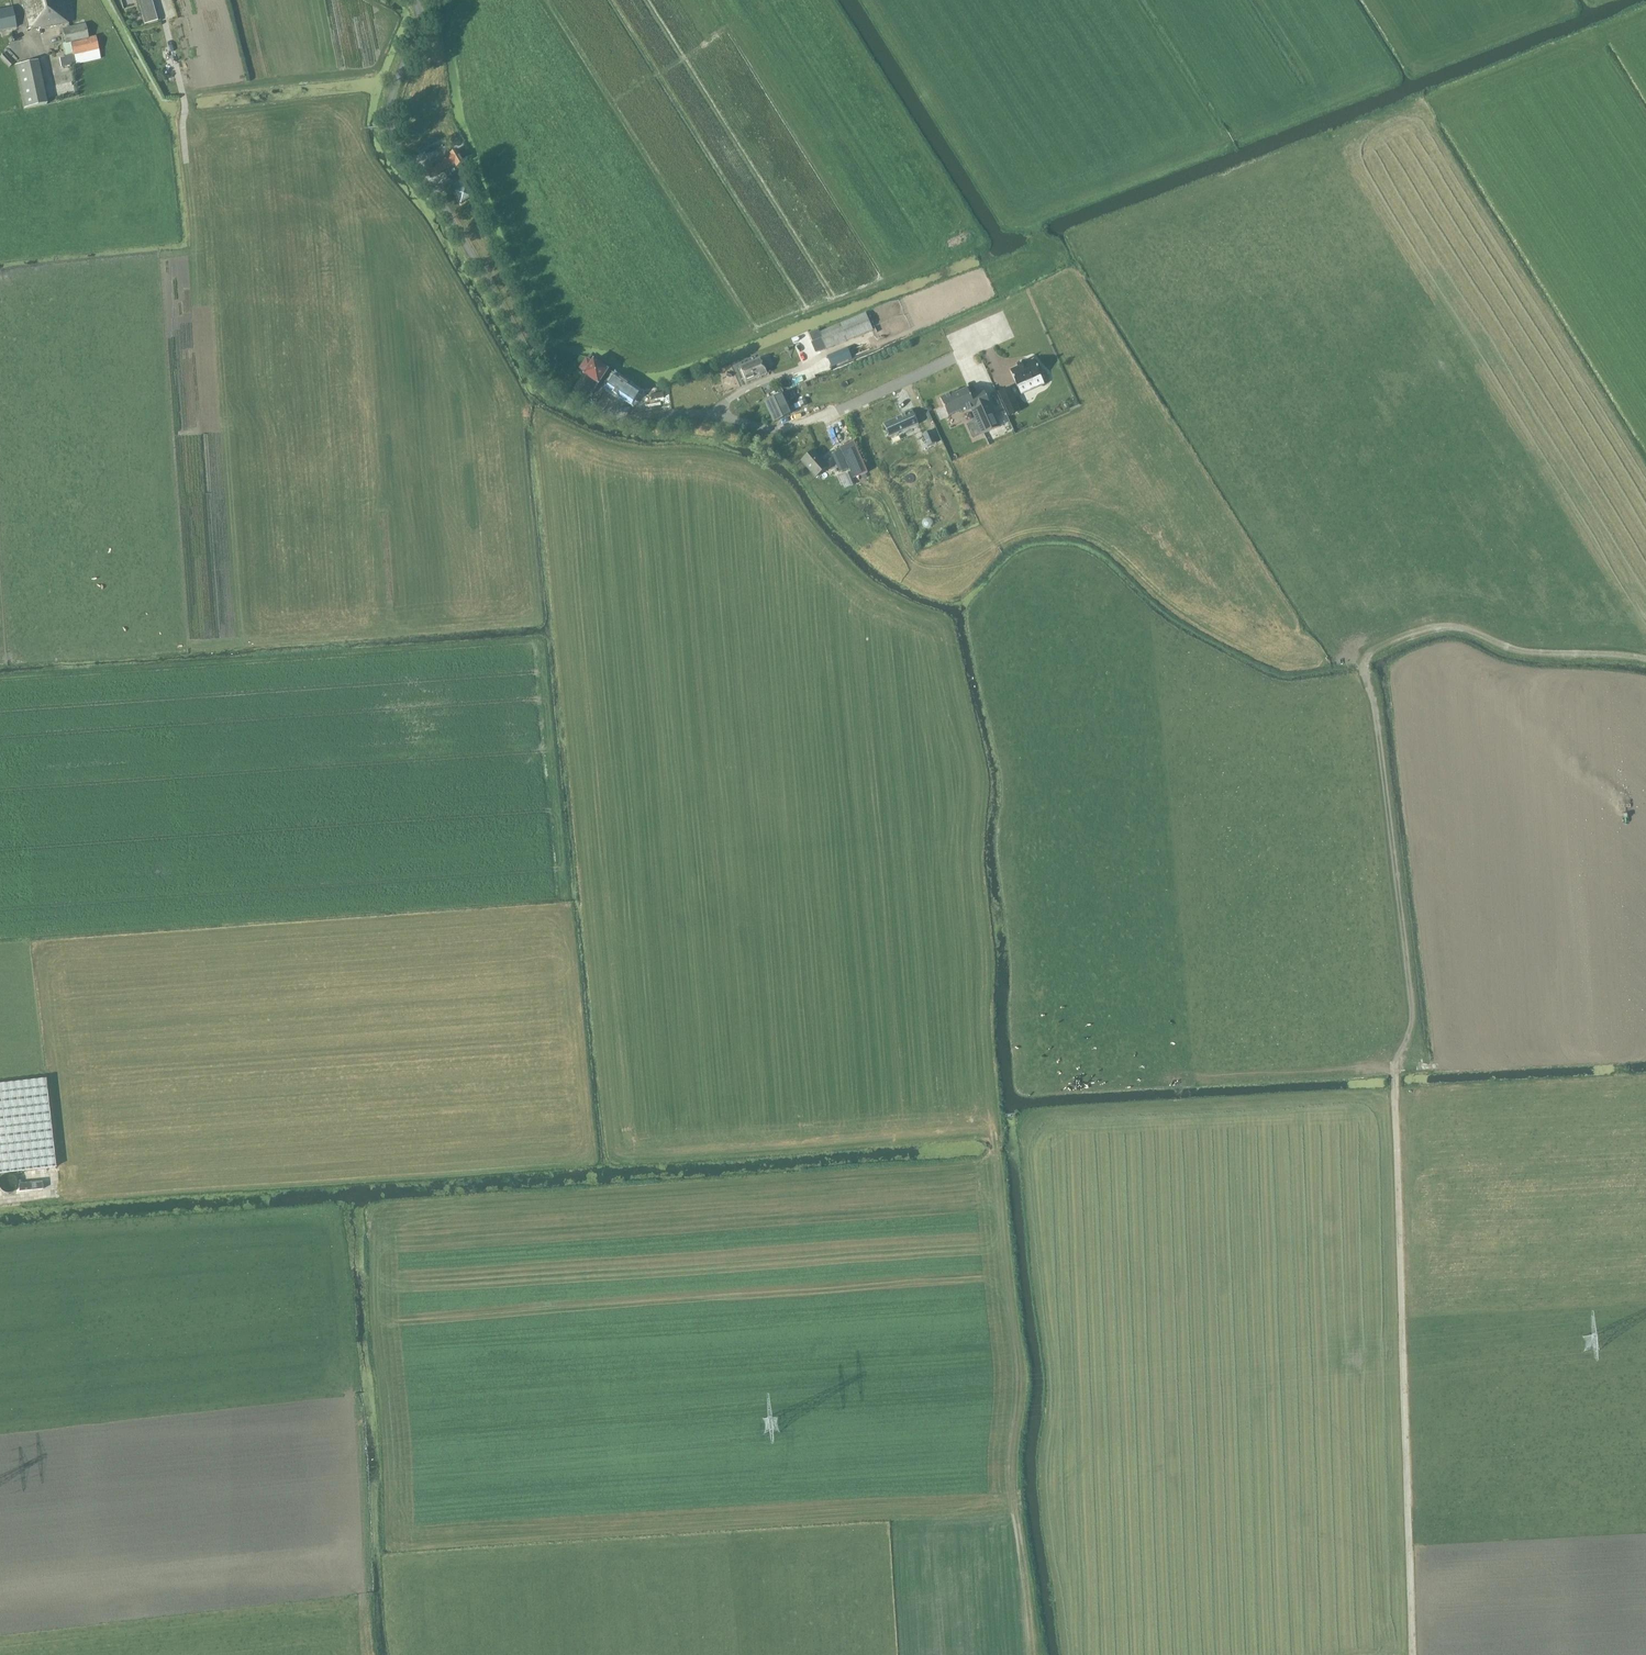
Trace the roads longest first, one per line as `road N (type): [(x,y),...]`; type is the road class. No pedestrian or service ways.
road 1 (track): [(1412,1654),(1394,1069),(1411,1022),(1367,652)]
road 2 (track): [(993,1131),(1015,1361),(1000,1440),(1030,1654)]
road 3 (track): [(1367,652),(1454,622),(1519,650),(1645,660)]
road 4 (track): [(981,994),(993,1131),(976,1125),(845,1135)]

